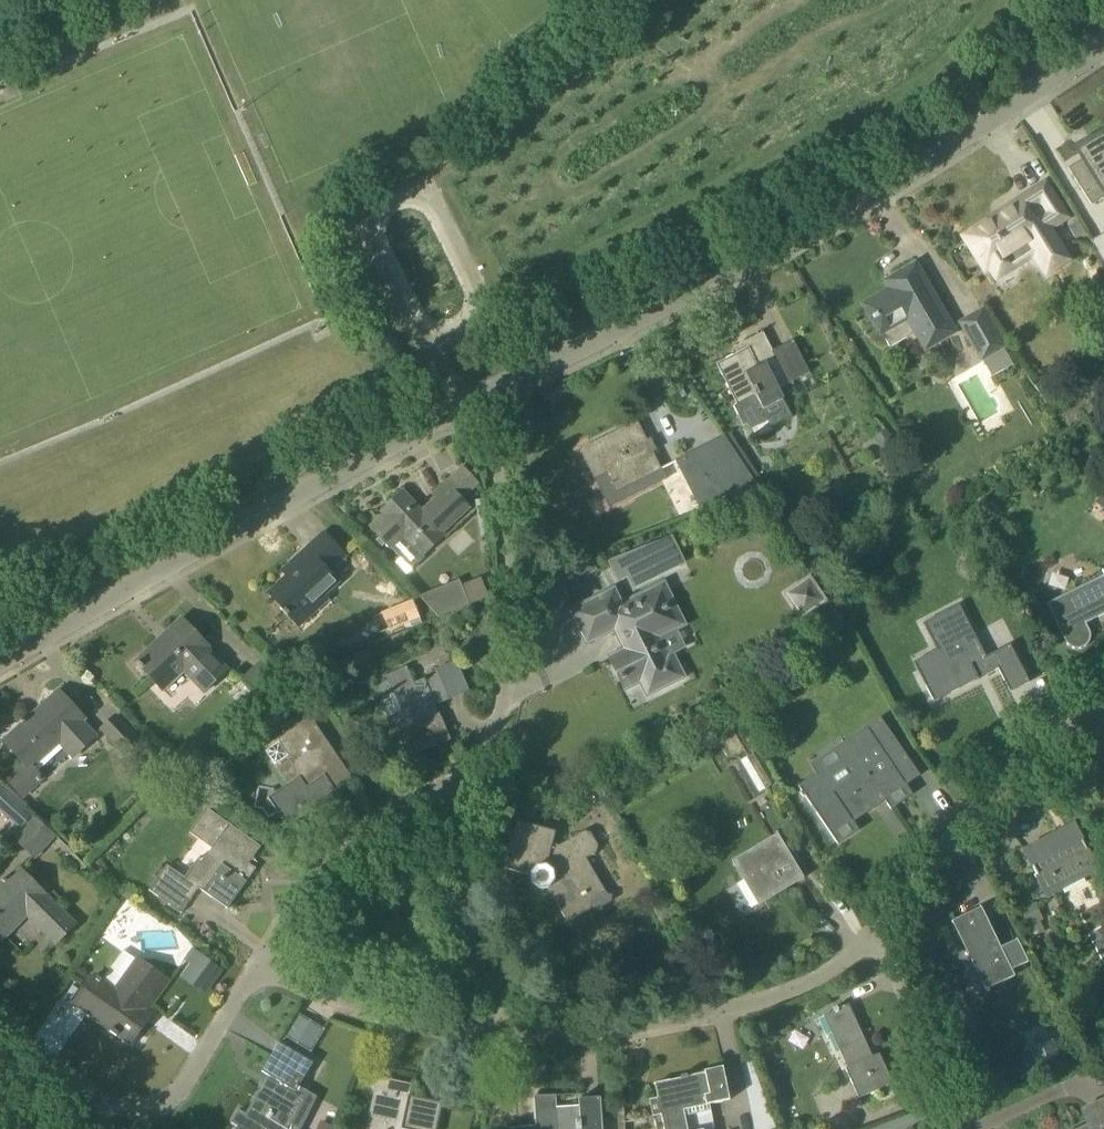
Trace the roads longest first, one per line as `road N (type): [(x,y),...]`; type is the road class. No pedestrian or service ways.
road 1 (residential): [(476,403),(875,192),(1103,43)]
road 2 (residential): [(0,678),(476,403)]
road 3 (residential): [(520,1035),(726,1010),(818,978),(875,935)]
road 4 (residential): [(488,769),(509,609),(505,542),(476,403)]
road 5 (residential): [(258,968),(184,1087),(163,1101),(101,1104),(0,1035)]
road 6 (residential): [(875,935),(1006,776),(1095,711)]
road 7 (residential): [(258,968),(301,894),(363,832),(488,769)]
road 8 (residential): [(520,1035),(460,925),(460,883),(488,769)]
road 9 (residential): [(520,1035),(445,1031),(371,1013),(258,968)]
road 10 (residential): [(968,1128),(875,935)]

